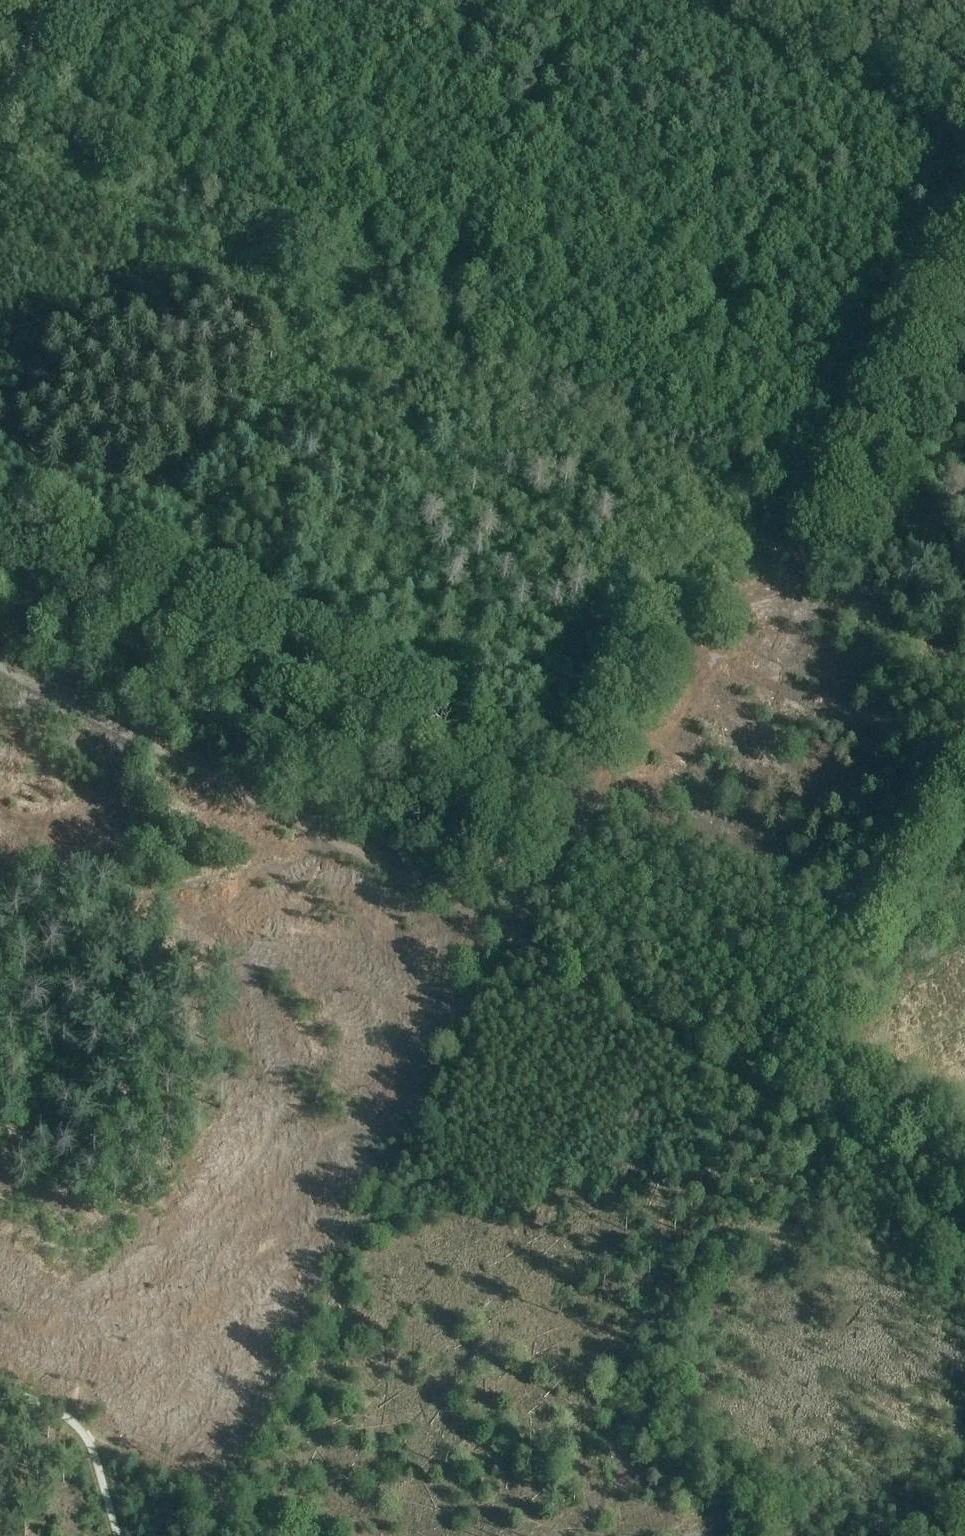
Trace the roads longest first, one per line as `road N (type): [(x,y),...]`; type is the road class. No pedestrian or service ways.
road 1 (track): [(964,1169),(0,671)]
road 2 (track): [(220,1501),(510,933)]
road 3 (track): [(82,1431),(220,1501)]

